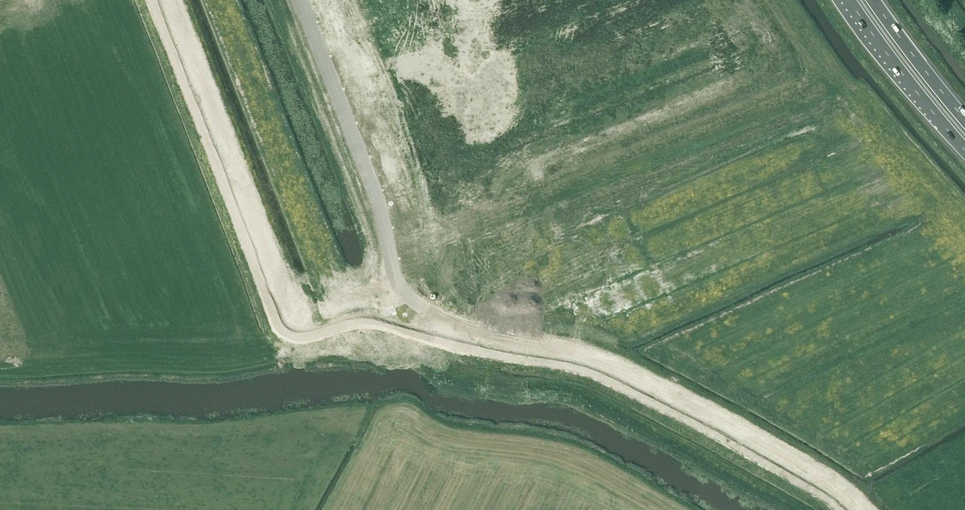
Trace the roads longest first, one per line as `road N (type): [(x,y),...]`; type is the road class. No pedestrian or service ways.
road 1 (unclassified): [(419,307),(475,334),(617,368),(812,472),(861,509)]
road 2 (unclassified): [(168,0),(292,313),(322,317),(400,286)]
road 3 (unclassified): [(400,286),(379,204),(299,0)]
road 4 (trunk): [(850,0),(964,149)]
road 5 (trunk): [(964,118),(874,0)]

